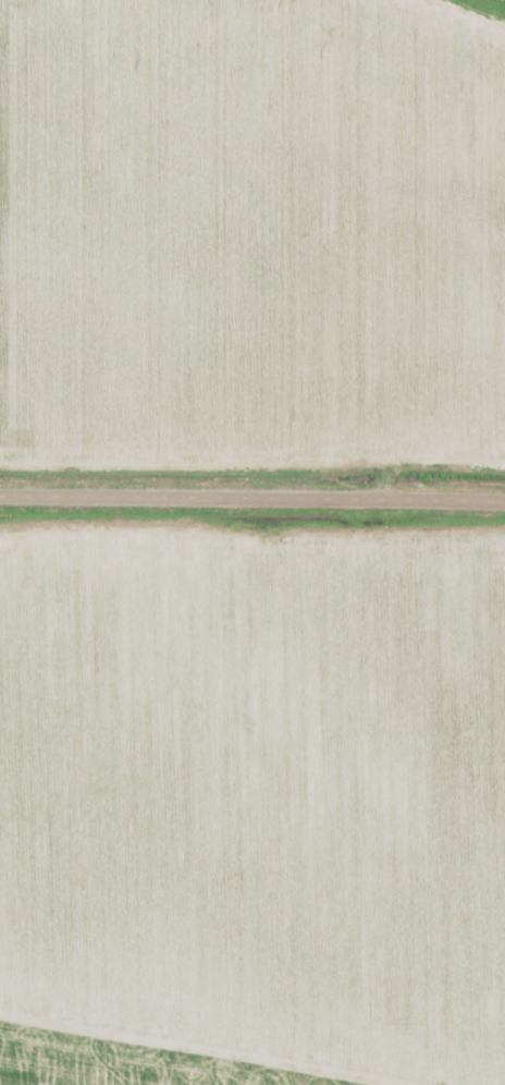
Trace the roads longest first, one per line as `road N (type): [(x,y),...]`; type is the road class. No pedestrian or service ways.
road 1 (track): [(0,985),(504,1071)]
road 2 (residential): [(504,506),(0,498)]

